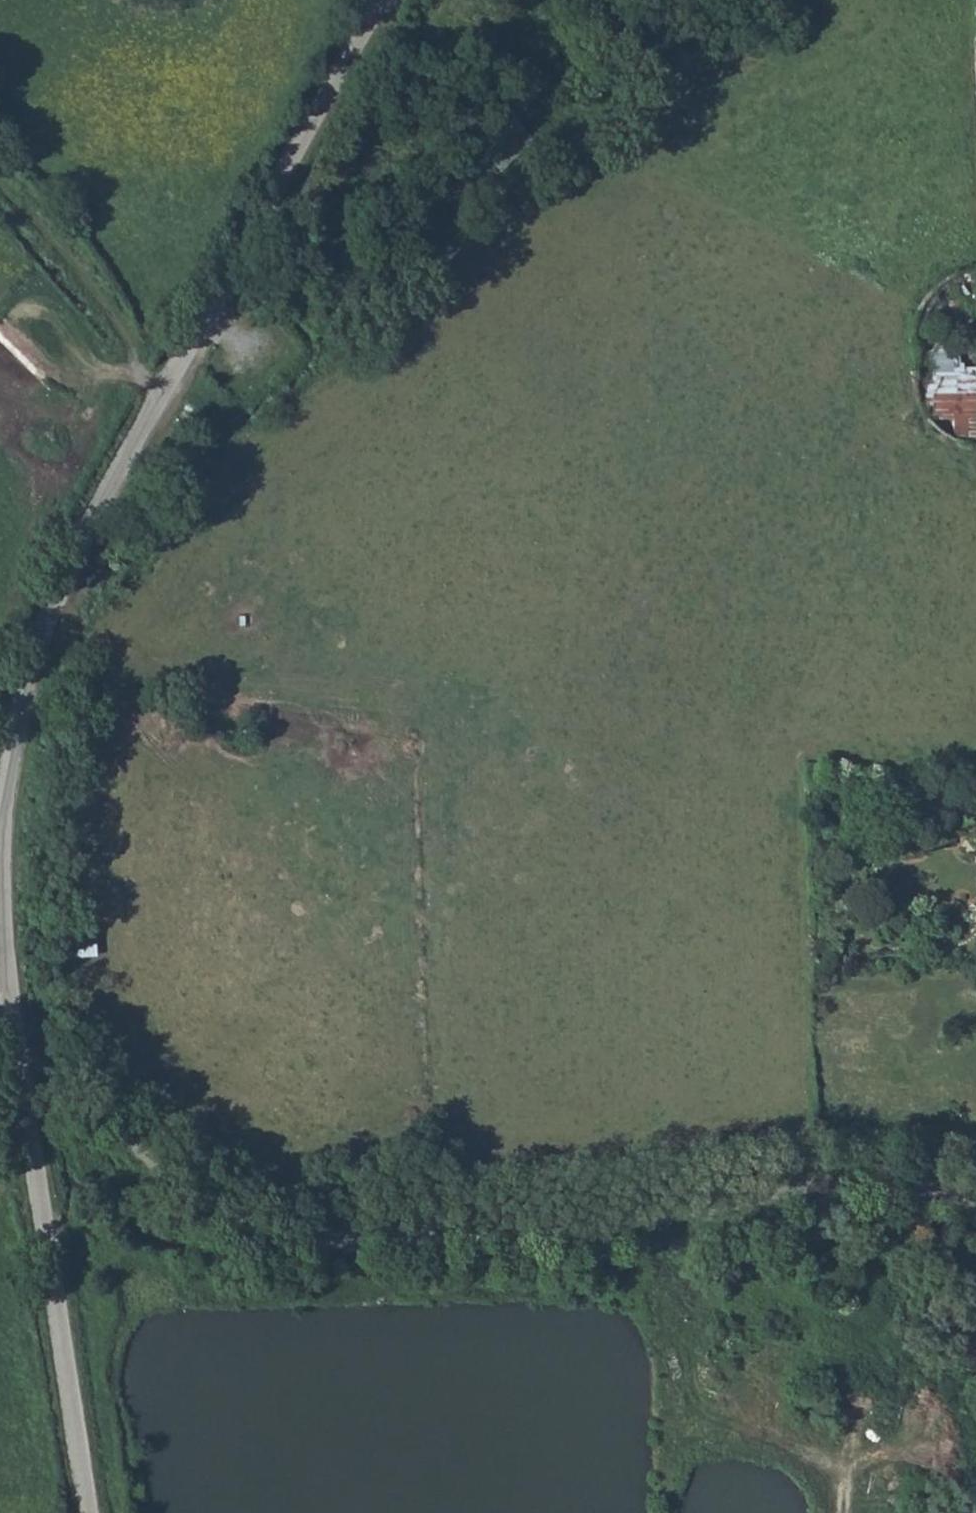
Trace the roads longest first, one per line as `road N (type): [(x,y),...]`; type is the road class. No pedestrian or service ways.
road 1 (unclassified): [(82,1512),(21,1162),(3,866),(32,686),(76,557),(378,0)]
road 2 (track): [(0,999),(12,1001),(75,1078),(216,1193),(270,1214),(567,1230),(857,1173),(975,1205)]
road 3 (track): [(0,189),(74,278),(158,406)]

